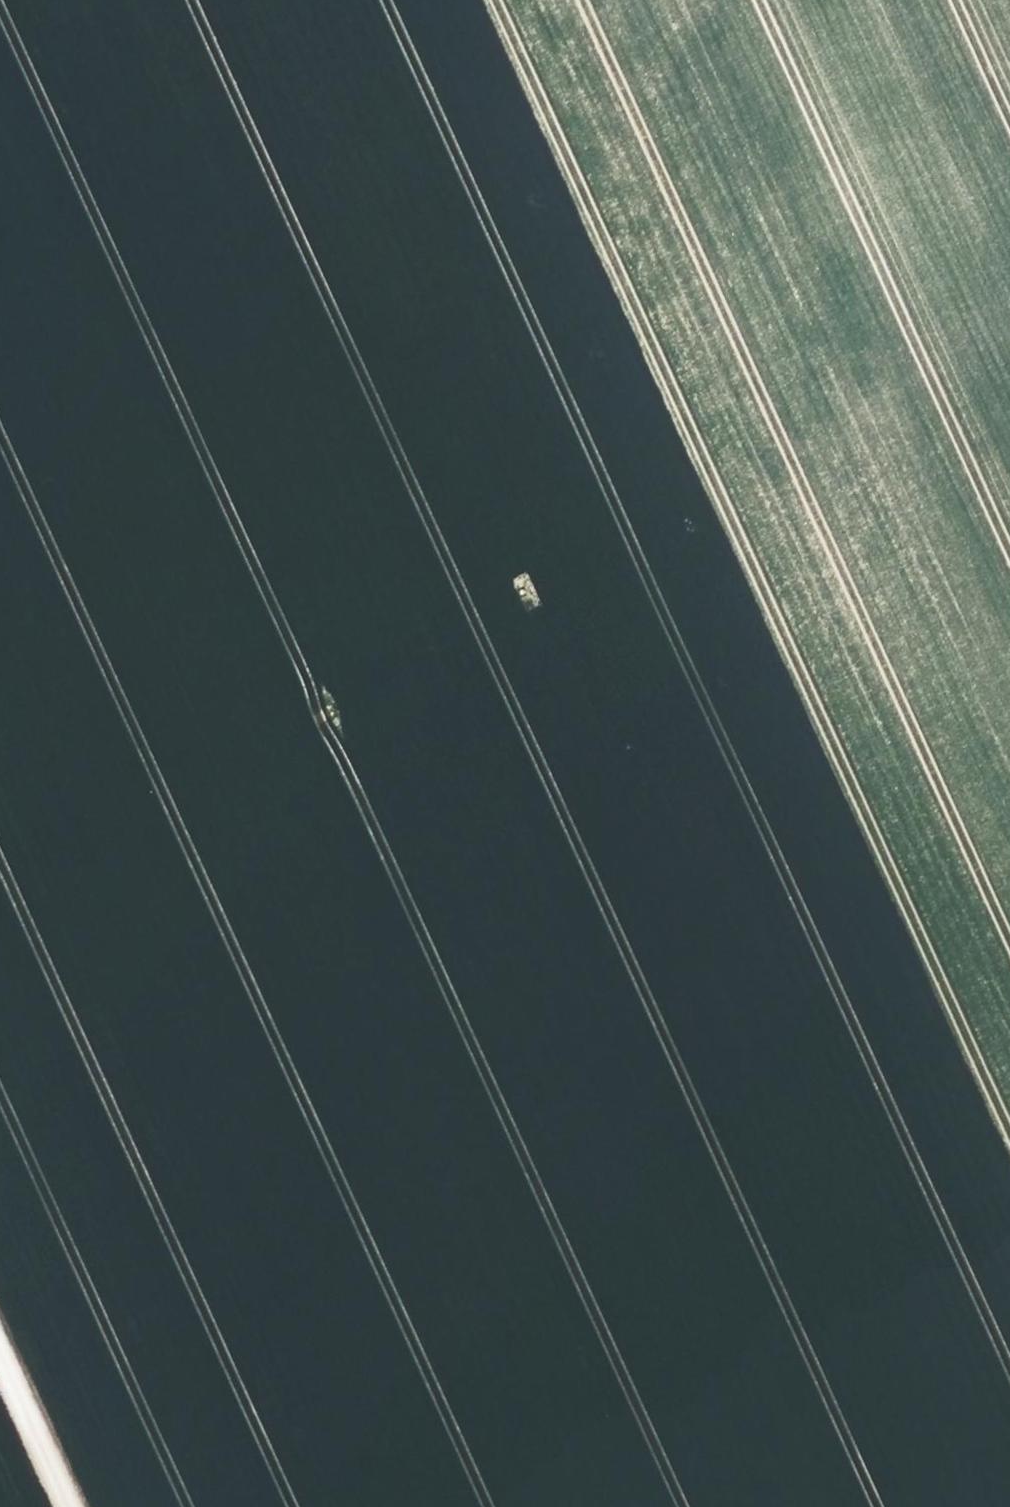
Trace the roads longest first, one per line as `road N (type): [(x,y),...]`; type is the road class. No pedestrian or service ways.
road 1 (track): [(0,1357),(68,1506)]

